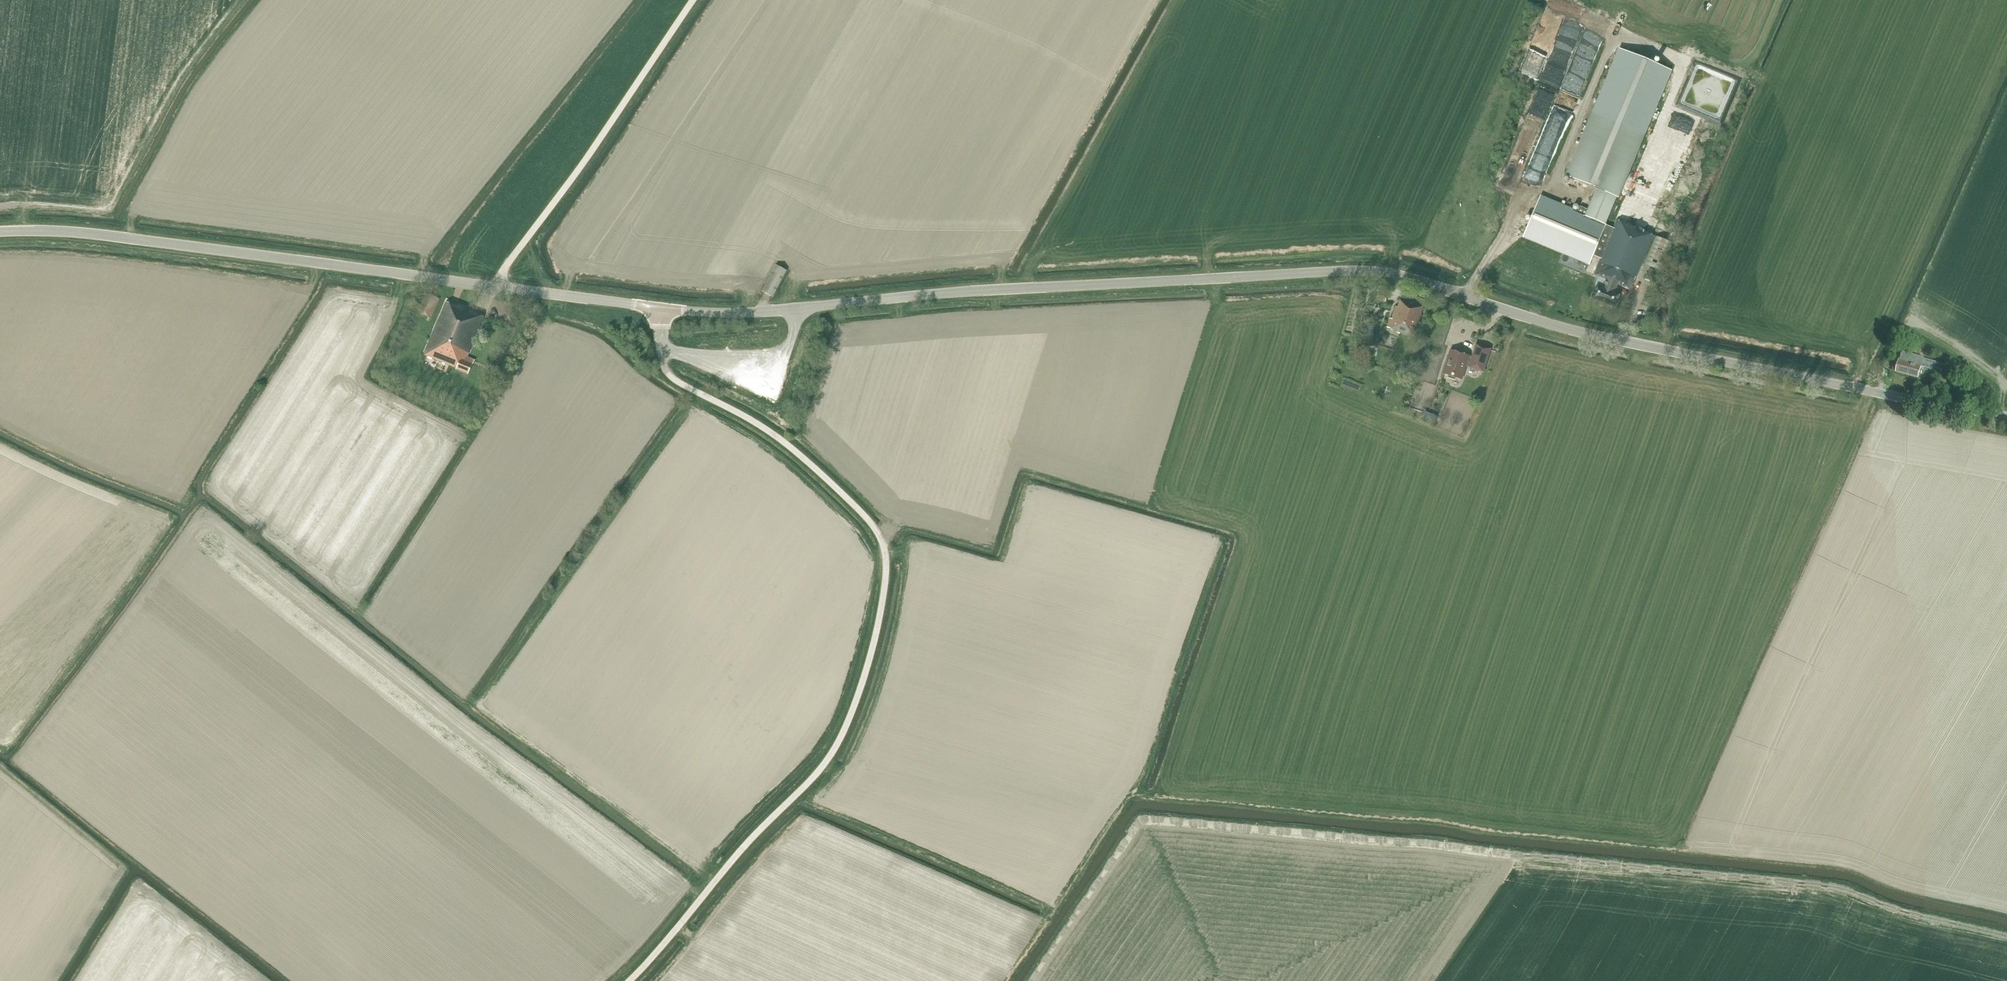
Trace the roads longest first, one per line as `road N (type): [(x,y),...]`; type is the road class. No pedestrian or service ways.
road 1 (unclassified): [(2006,417),(1599,337),(1384,273),(1016,288),(729,313),(659,307)]
road 2 (unclassified): [(630,980),(836,746),(875,640),(887,571),(878,532),(814,466),(766,429),(669,374),(659,307)]
road 3 (unclassified): [(0,231),(130,238),(498,287)]
road 4 (unclassified): [(498,287),(523,221),(568,190),(700,0)]
road 5 (unclassified): [(659,307),(498,287)]

